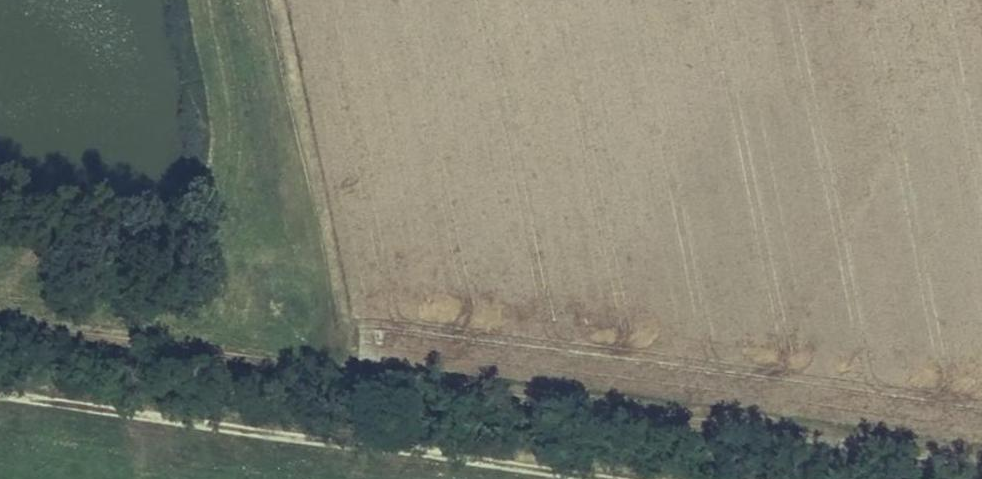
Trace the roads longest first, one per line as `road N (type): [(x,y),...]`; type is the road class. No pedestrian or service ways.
road 1 (track): [(0,328),(981,464)]
road 2 (track): [(0,380),(685,478)]
road 3 (track): [(340,378),(322,235),(265,0)]

